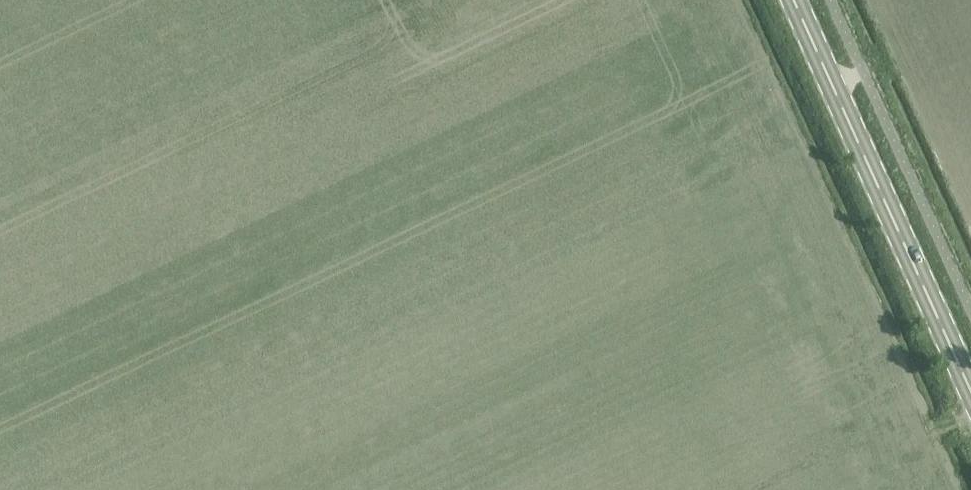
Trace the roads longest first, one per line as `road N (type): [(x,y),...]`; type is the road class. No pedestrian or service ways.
road 1 (secondary): [(970,381),(795,0)]

